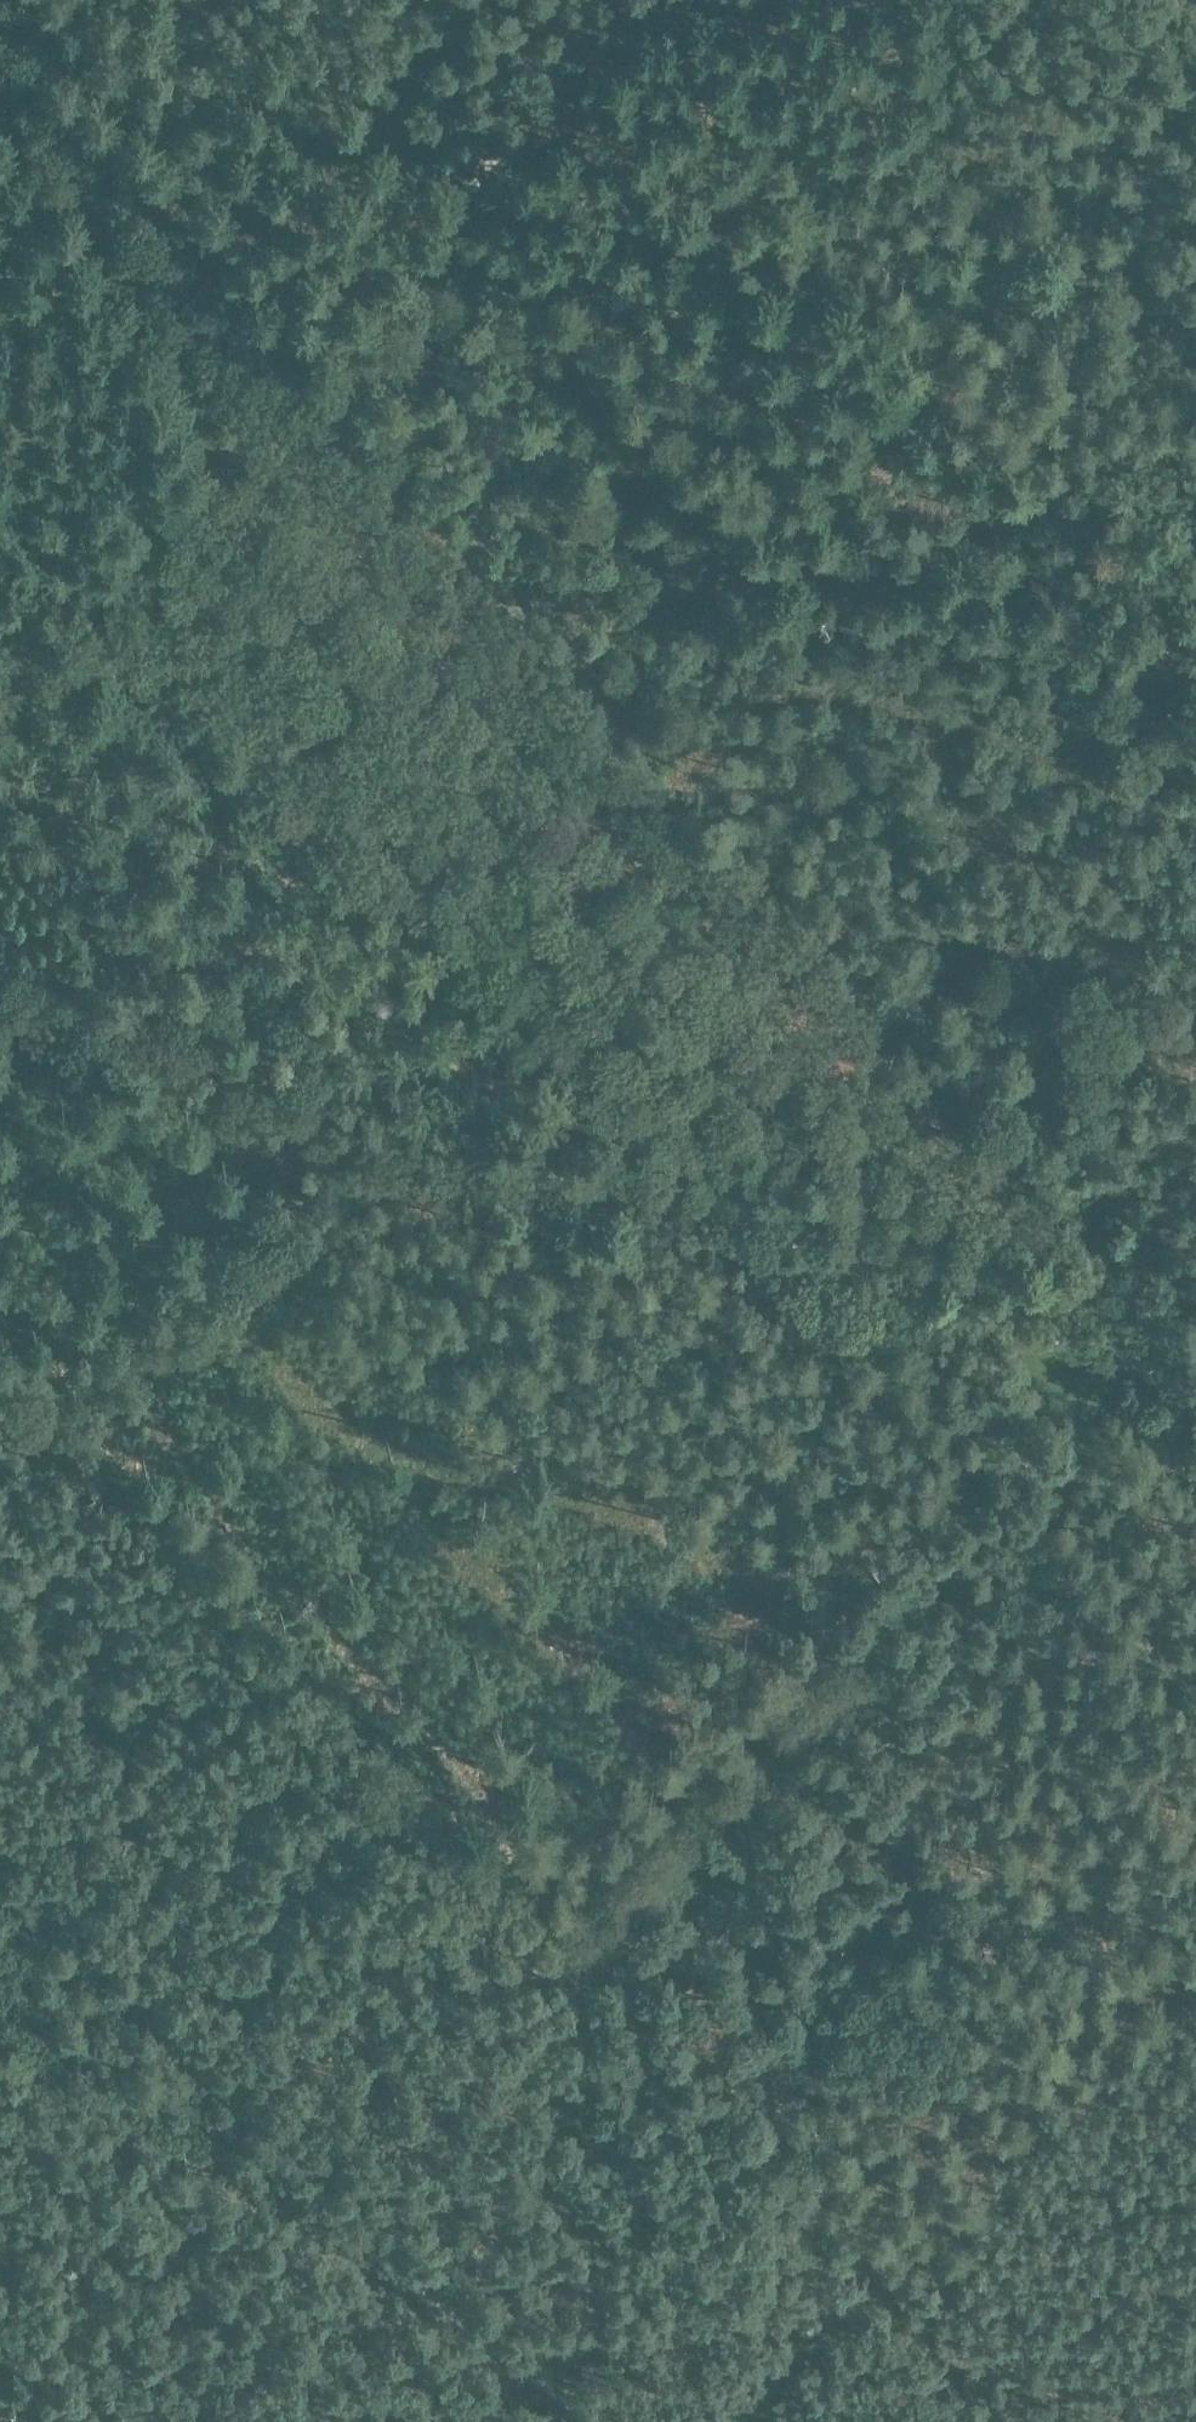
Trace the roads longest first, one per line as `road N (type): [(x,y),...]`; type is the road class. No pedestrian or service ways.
road 1 (track): [(1161,1370),(1116,1309),(601,761),(412,574),(266,399)]
road 2 (track): [(808,2279),(611,2257),(597,2240),(586,2193),(587,2064),(574,2017),(547,1978),(0,1409)]
road 3 (track): [(0,980),(303,1092),(1161,1370),(1195,1407)]
road 4 (track): [(1101,1352),(1080,1440),(910,1831),(864,1957),(841,2049),(808,2279)]
road 5 (track): [(266,399),(418,261),(528,109),(576,0)]
road 6 (track): [(108,208),(198,305),(266,399)]
road 7 (track): [(808,2279),(855,2307),(965,2421)]
road 8 (track): [(0,79),(108,208)]
road 9 (track): [(0,274),(37,260),(108,208)]

